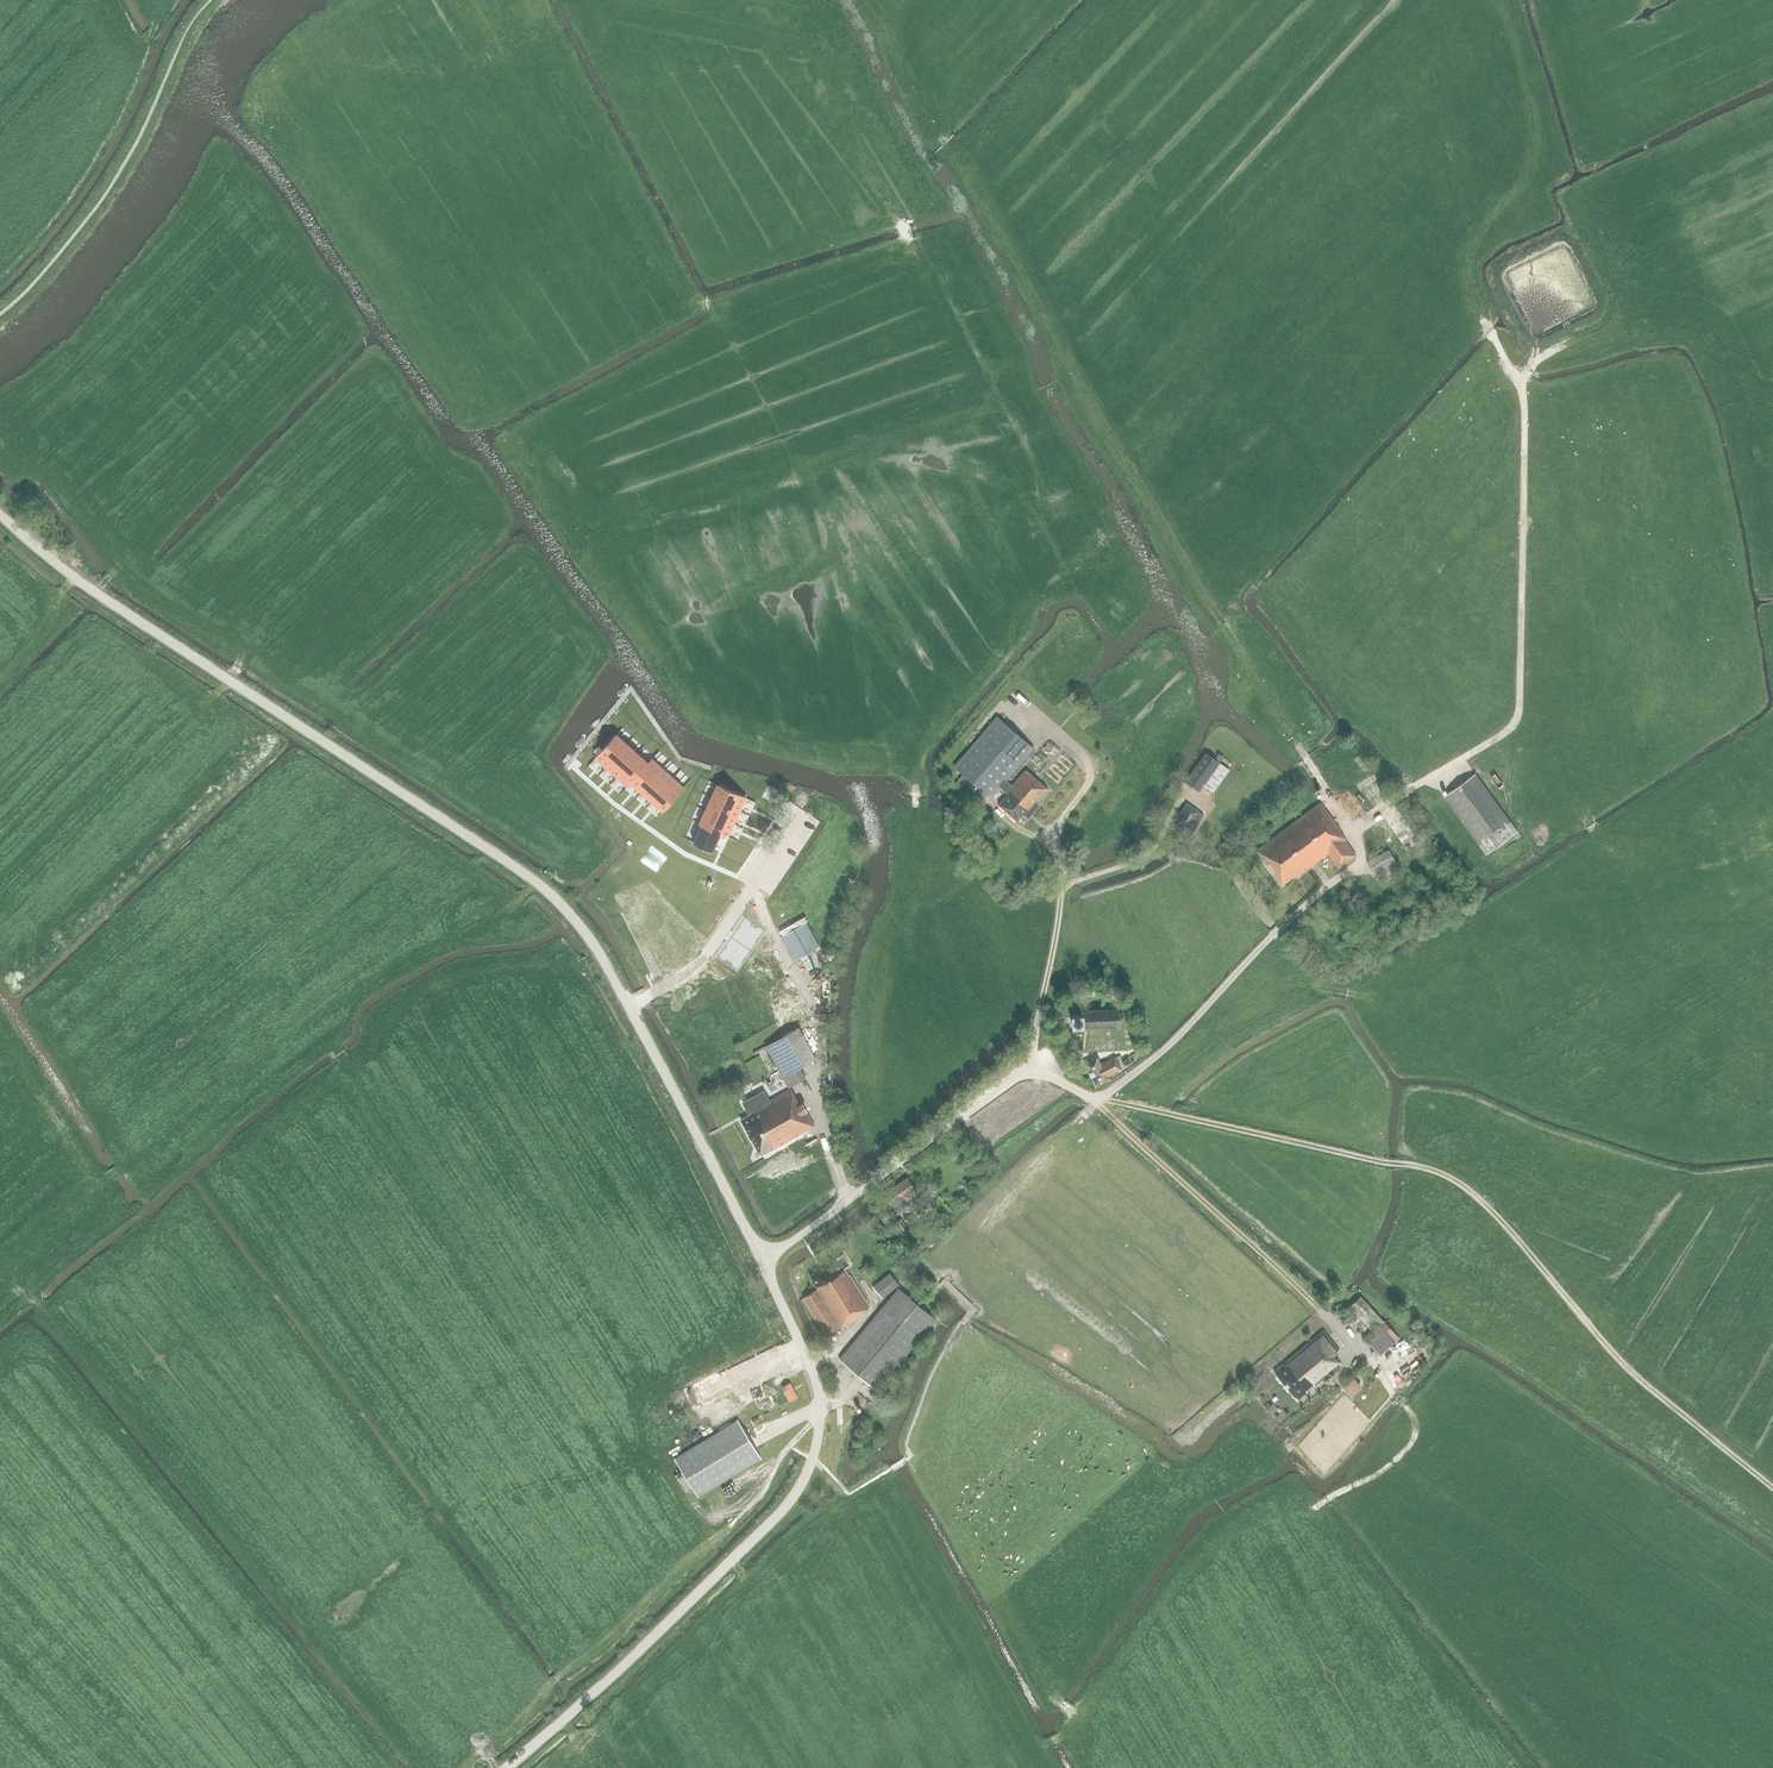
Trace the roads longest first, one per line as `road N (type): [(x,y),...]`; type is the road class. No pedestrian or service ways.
road 1 (tertiary): [(760,1258),(598,952),(552,896),(106,599),(0,514)]
road 2 (track): [(1099,1096),(1448,1176),(1499,1218),(1632,1373),(1772,1488)]
road 3 (tertiary): [(507,1767),(762,1532),(805,1477),(817,1441),(818,1391),(760,1258)]
road 4 (track): [(1350,829),(1501,735),(1517,716),(1524,406),(1483,321)]
road 5 (unclassified): [(1099,1096),(1046,1076),(1019,1077),(813,1226)]
road 6 (track): [(1327,1500),(1410,1446),(1414,1416),(1403,1405)]
road 7 (track): [(819,1415),(781,1456),(762,1494),(730,1519)]

